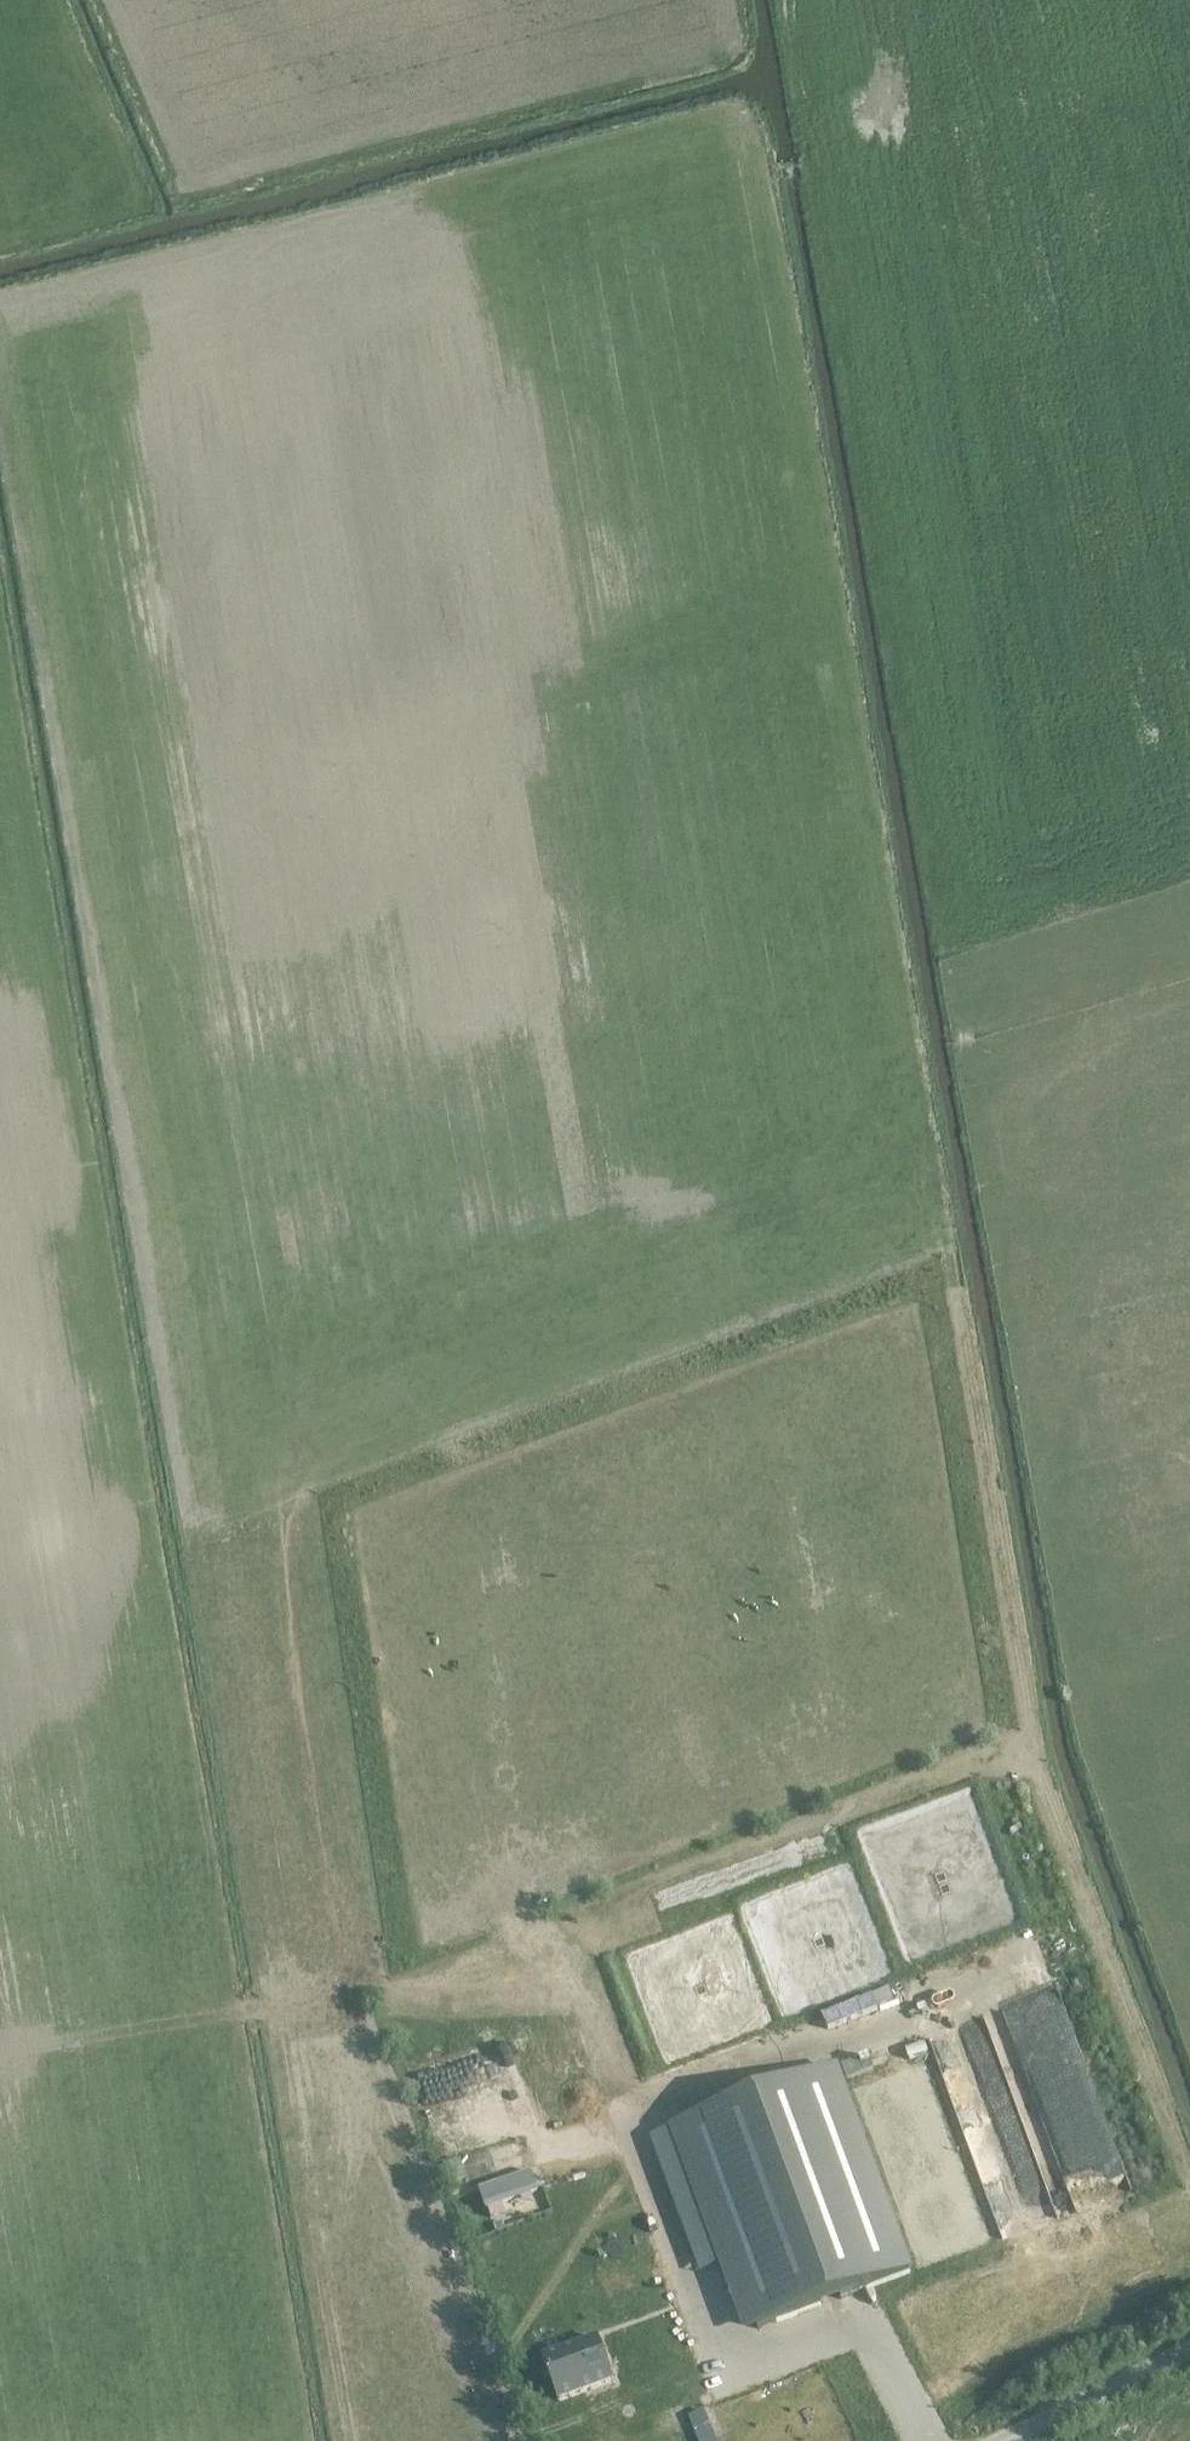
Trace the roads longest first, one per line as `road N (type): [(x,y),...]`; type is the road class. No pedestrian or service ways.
road 1 (unclassified): [(998,2440),(1189,2346)]

